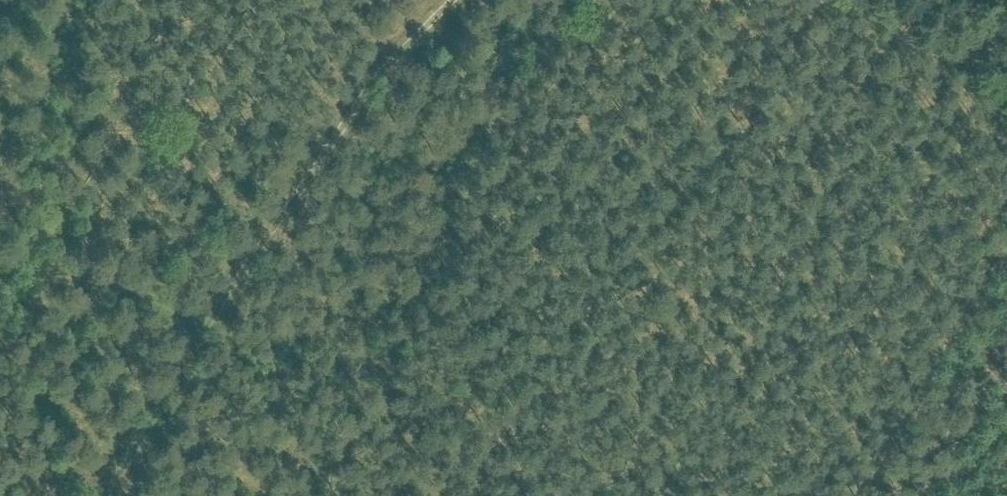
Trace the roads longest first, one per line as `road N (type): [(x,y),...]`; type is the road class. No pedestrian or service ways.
road 1 (track): [(96,495),(196,325),(381,80),(455,0)]
road 2 (track): [(847,495),(1006,230)]
road 3 (track): [(196,325),(143,298),(0,270)]
road 4 (track): [(1006,105),(862,0)]
road 5 (track): [(156,401),(267,495)]

